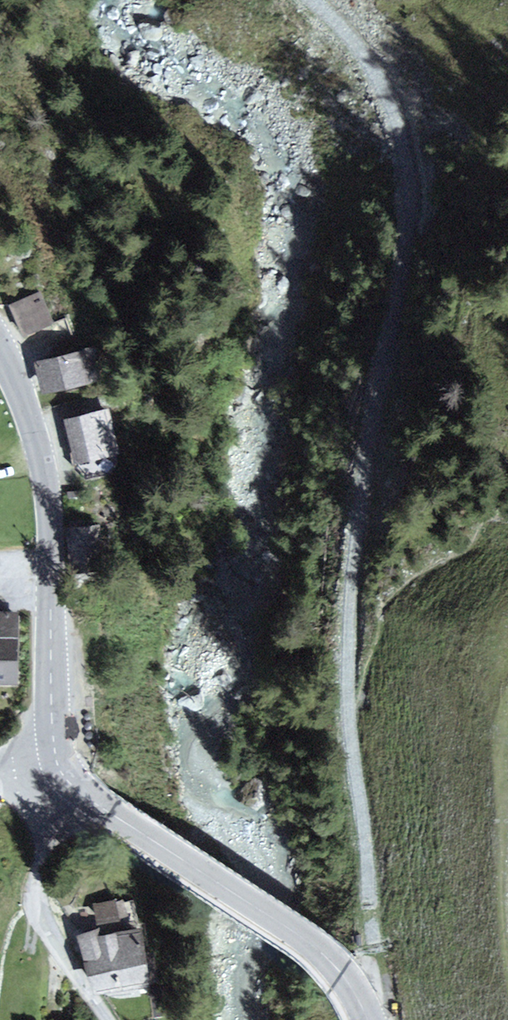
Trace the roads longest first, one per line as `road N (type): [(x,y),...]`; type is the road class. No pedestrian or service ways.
road 1 (track): [(313,0),(372,50),(407,166),(407,259),(358,464),(346,612),(357,794),(378,899),(374,1019)]
road 2 (secondary): [(0,350),(23,397),(46,483),(60,770)]
road 3 (secondary): [(60,770),(89,798),(315,949),(350,985),(368,1019)]

